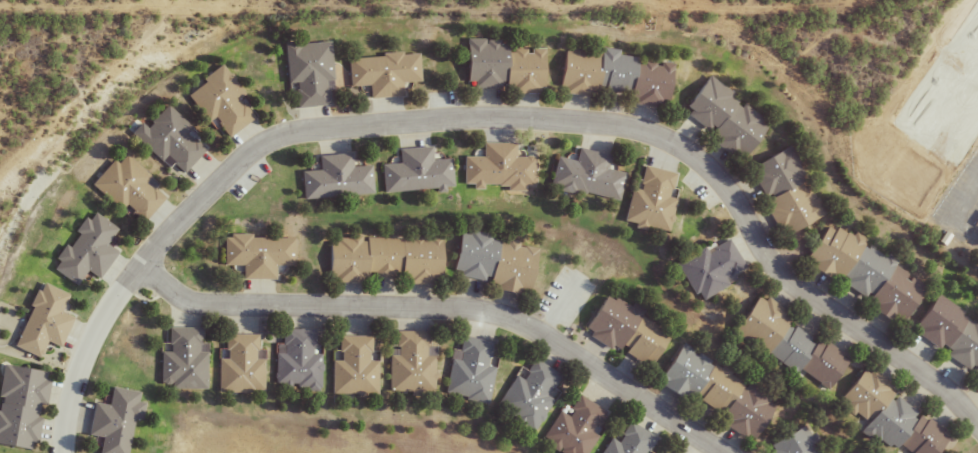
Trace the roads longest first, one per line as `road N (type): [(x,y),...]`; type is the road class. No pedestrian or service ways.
road 1 (residential): [(139,263),(241,153),(285,132),(474,116),(610,122),(672,144),(724,184),(770,267),(931,382),(977,431)]
road 2 (residential): [(139,263),(176,296),(201,304),(492,314),(720,452)]
road 3 (residential): [(59,452),(80,354),(139,263)]

